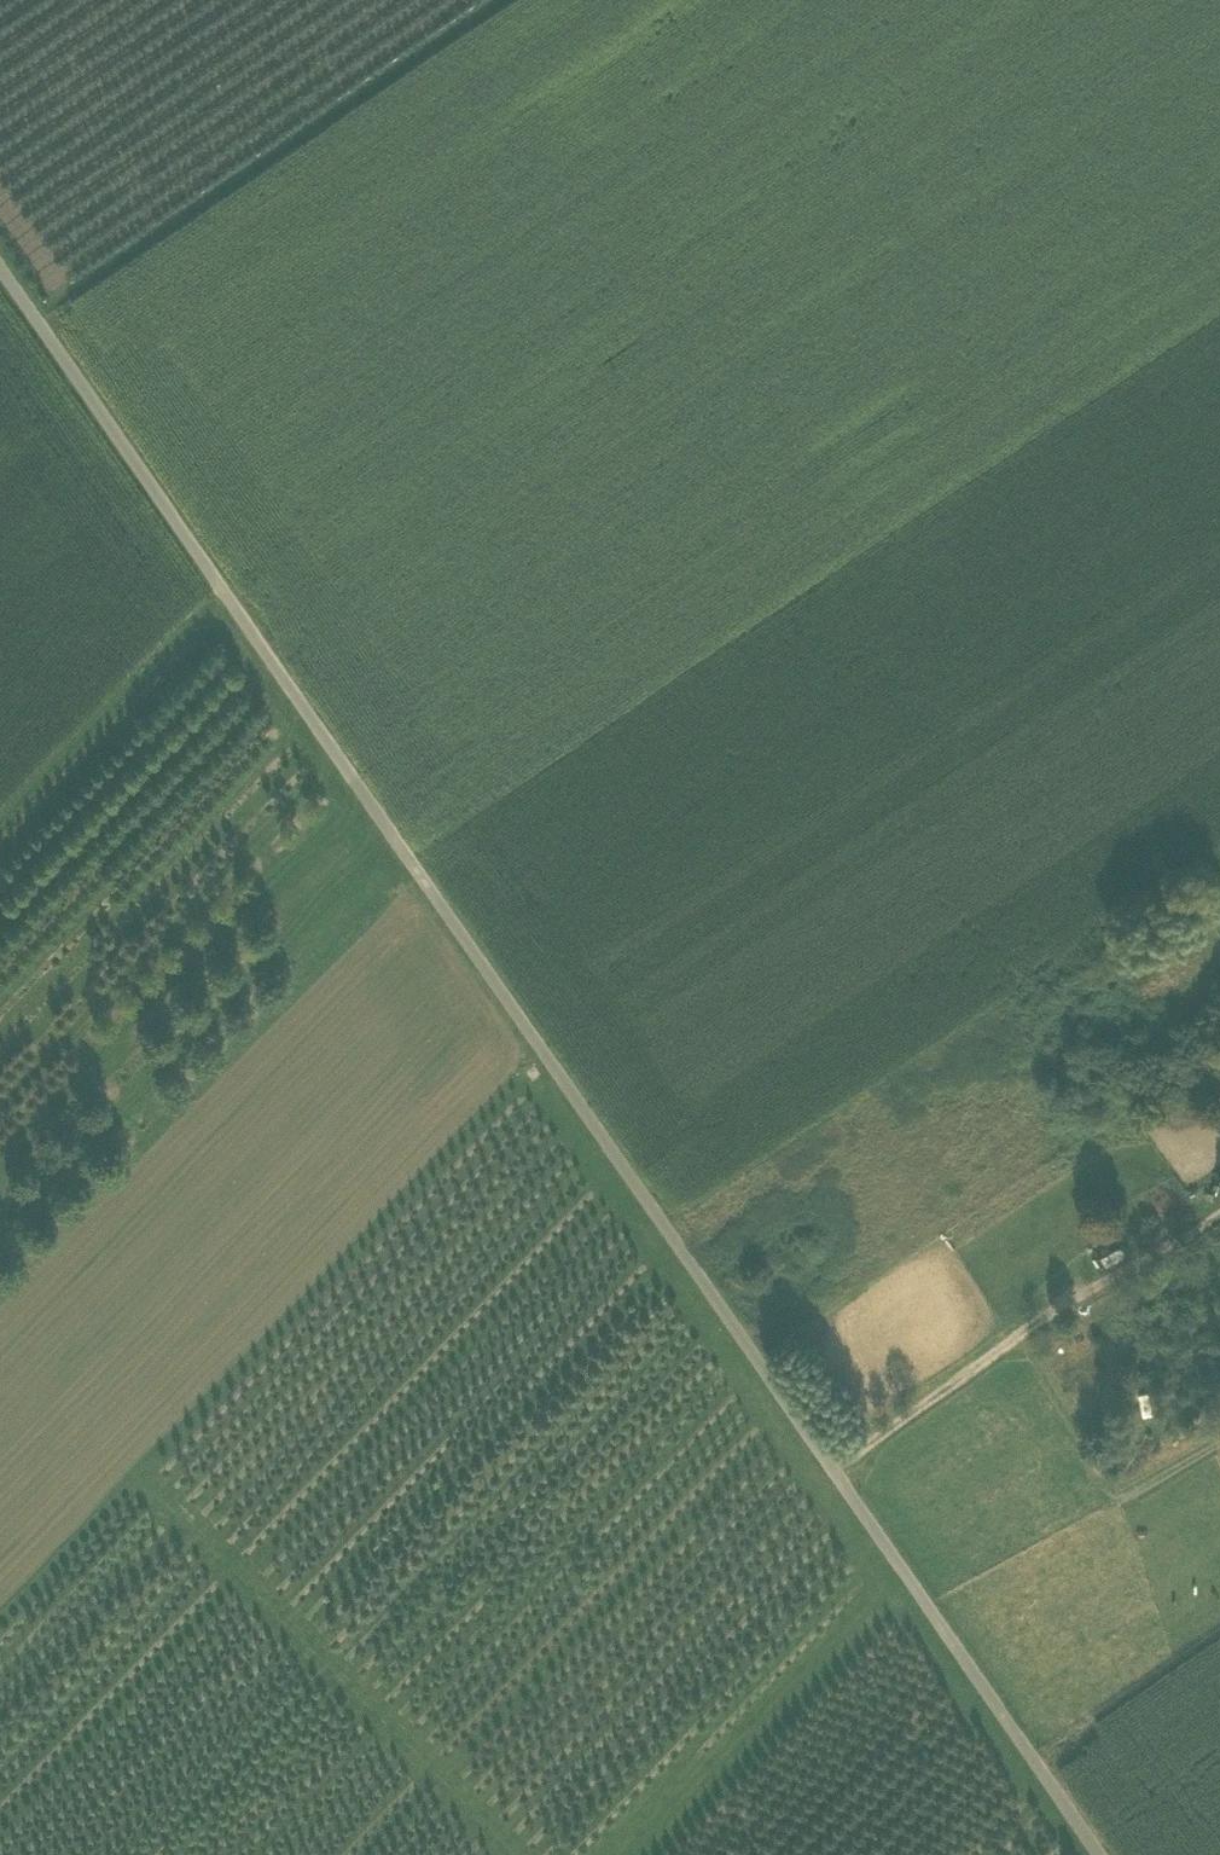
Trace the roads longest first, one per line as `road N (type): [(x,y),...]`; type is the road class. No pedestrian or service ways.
road 1 (track): [(0,267),(1100,1854)]

